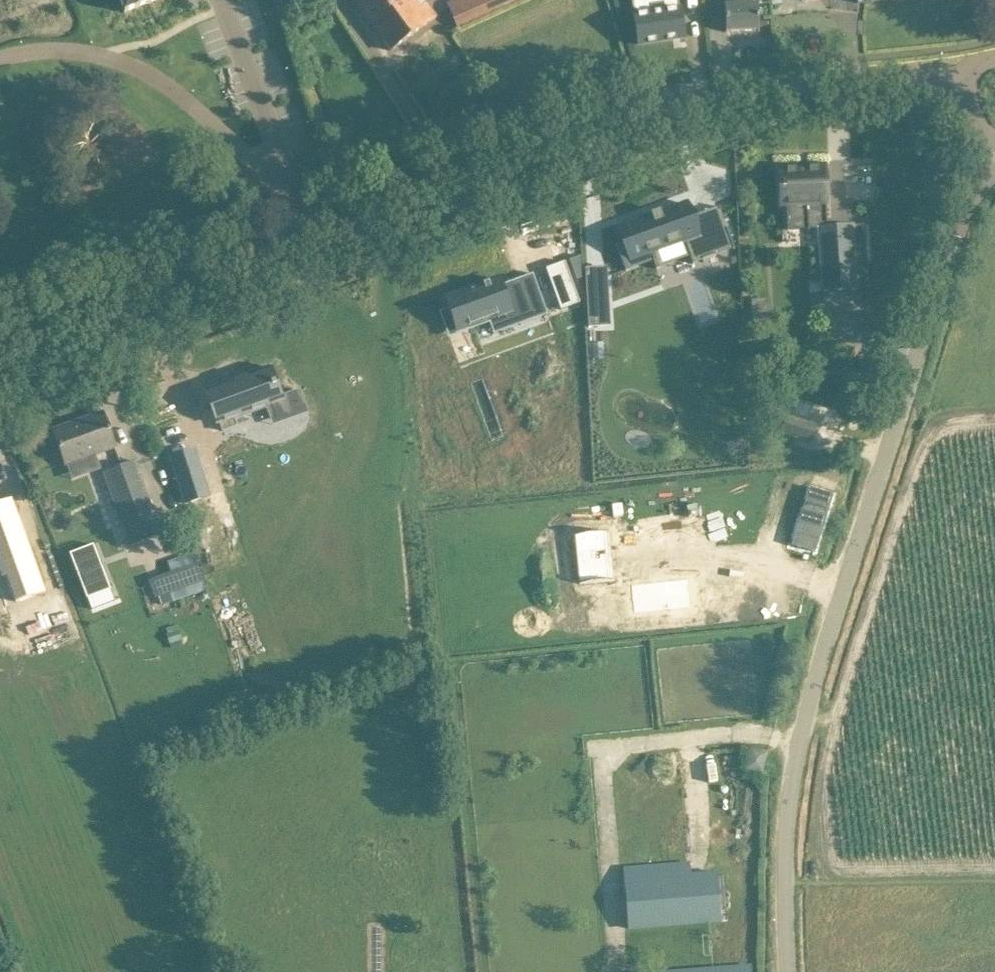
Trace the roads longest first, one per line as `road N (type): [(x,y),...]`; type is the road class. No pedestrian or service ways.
road 1 (unclassified): [(0,355),(668,105),(803,82)]
road 2 (unclassified): [(788,971),(786,861),(804,741),(875,484),(956,237),(984,175)]
road 3 (unclassified): [(934,84),(803,82)]

